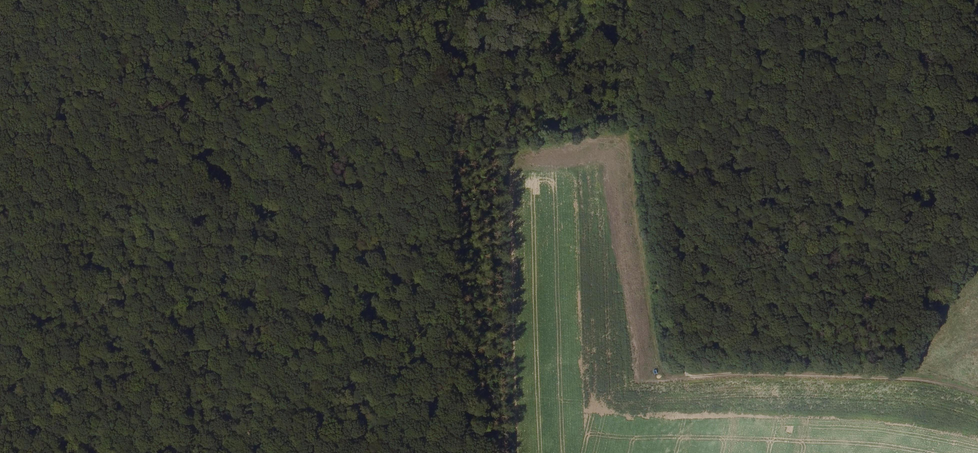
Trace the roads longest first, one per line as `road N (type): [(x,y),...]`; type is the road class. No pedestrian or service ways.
road 1 (track): [(977,393),(920,377),(689,373),(665,326),(632,131)]
road 2 (track): [(0,171),(273,204)]
road 3 (track): [(273,204),(291,244),(248,452)]
road 4 (track): [(632,131),(597,121),(534,141),(456,97)]
road 5 (track): [(456,97),(396,28),(351,0)]

